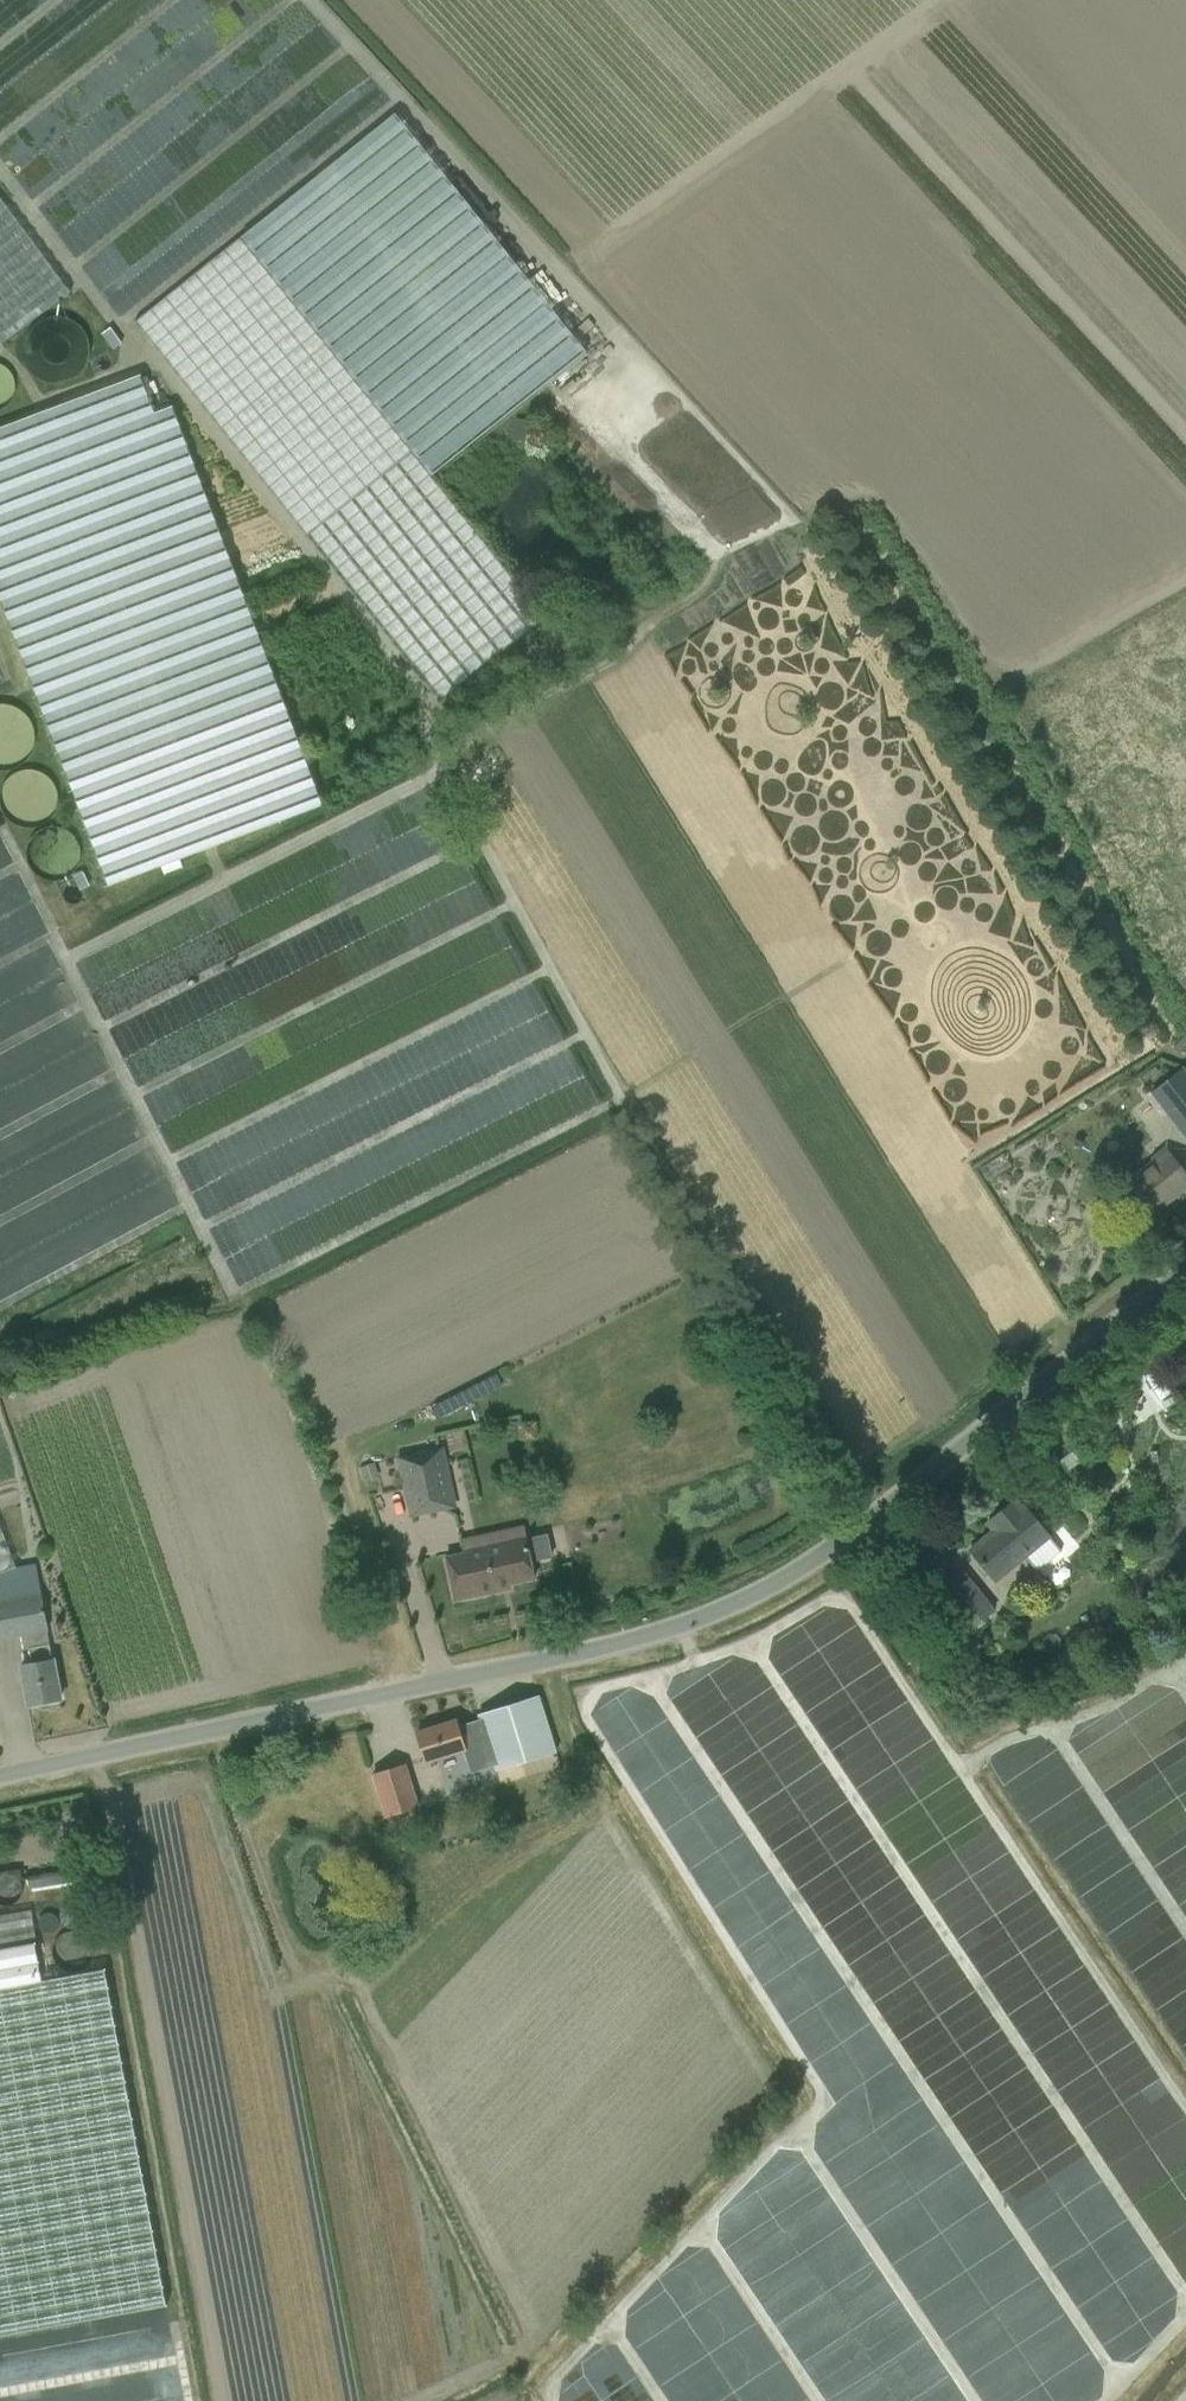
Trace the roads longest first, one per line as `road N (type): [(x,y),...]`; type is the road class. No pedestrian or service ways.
road 1 (unclassified): [(0,1779),(604,1662),(763,1611),(1185,1275)]

